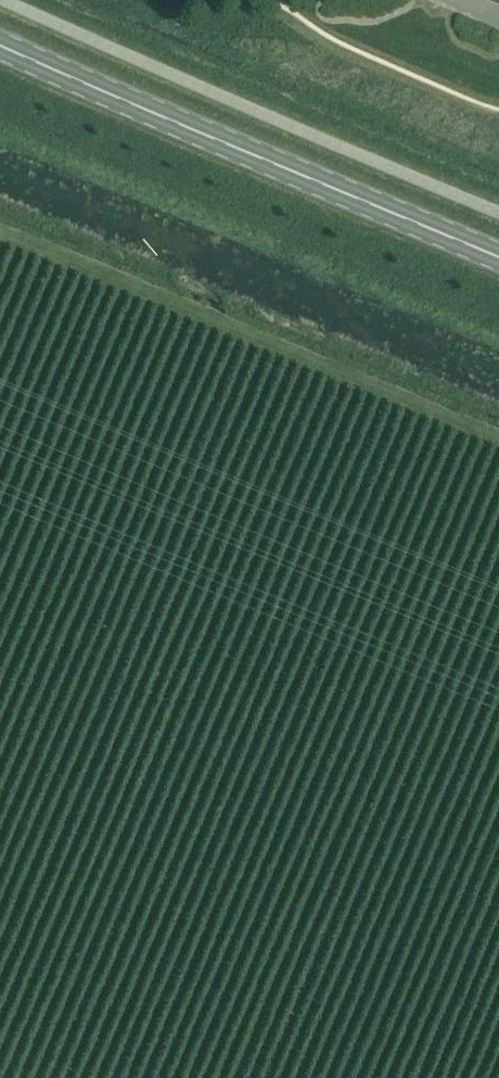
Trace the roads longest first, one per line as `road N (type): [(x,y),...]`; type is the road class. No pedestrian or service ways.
road 1 (primary): [(498,260),(0,46)]

